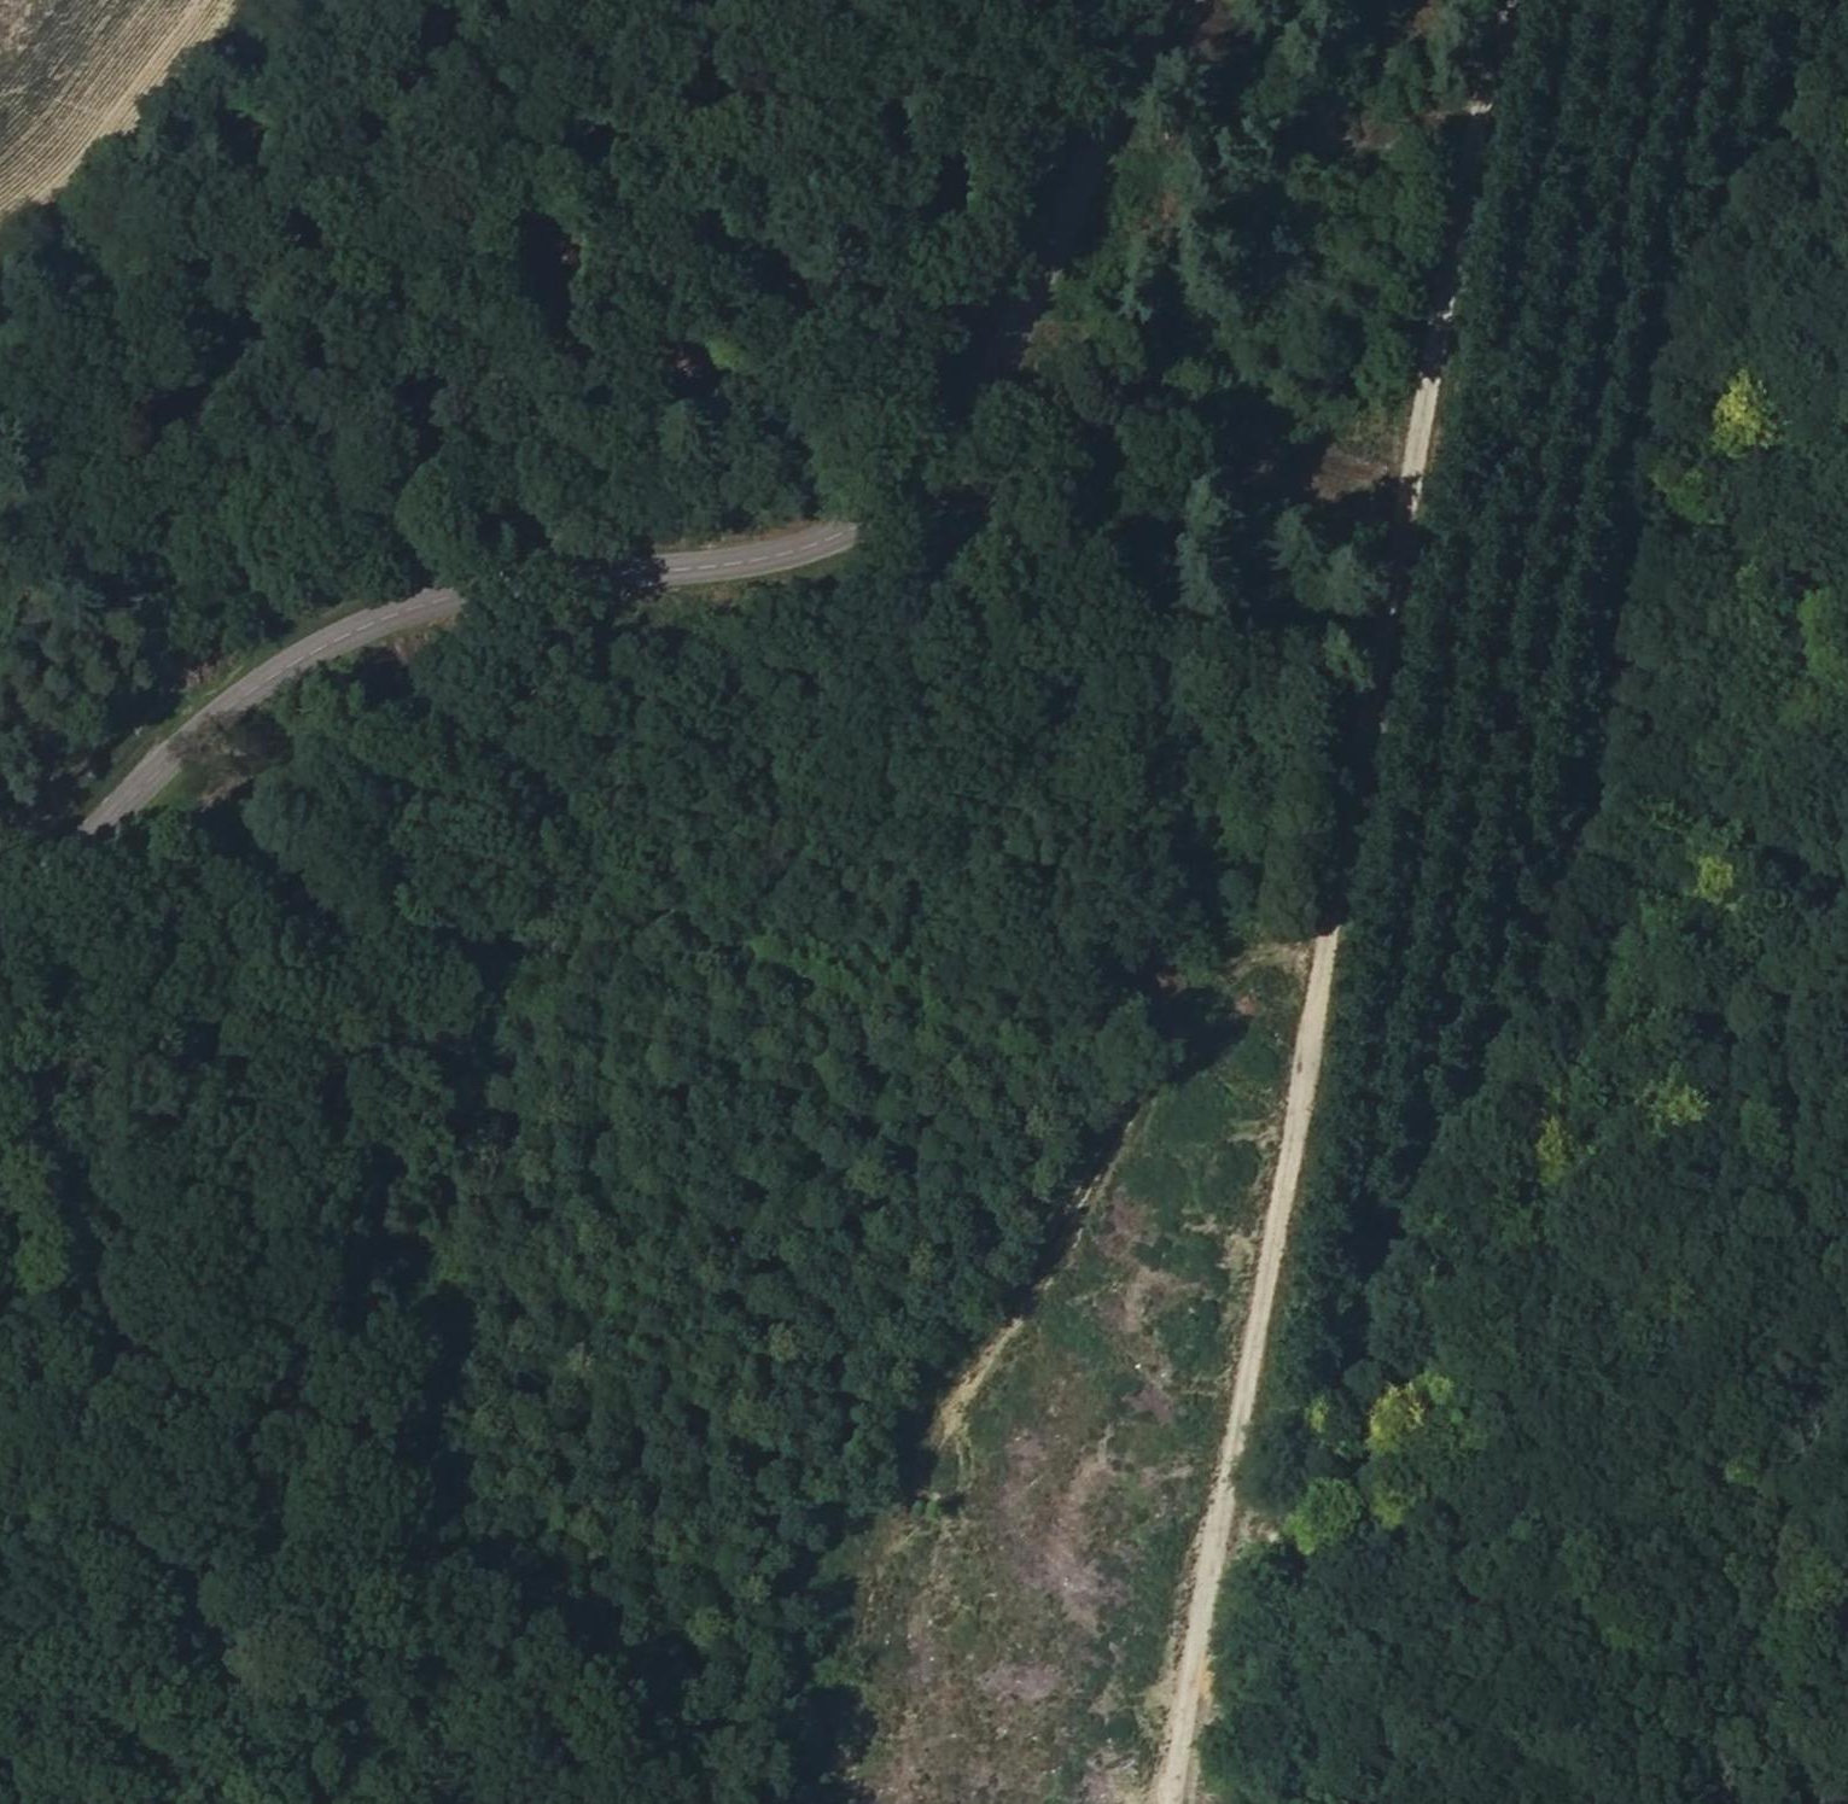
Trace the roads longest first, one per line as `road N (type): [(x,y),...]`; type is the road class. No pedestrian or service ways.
road 1 (track): [(1178,1803),(1243,1464),(1268,1246),(1465,184),(1512,0)]
road 2 (tertiary): [(0,929),(136,782),(269,676),(404,604),(688,553),(837,516),(972,413),(1172,0)]

